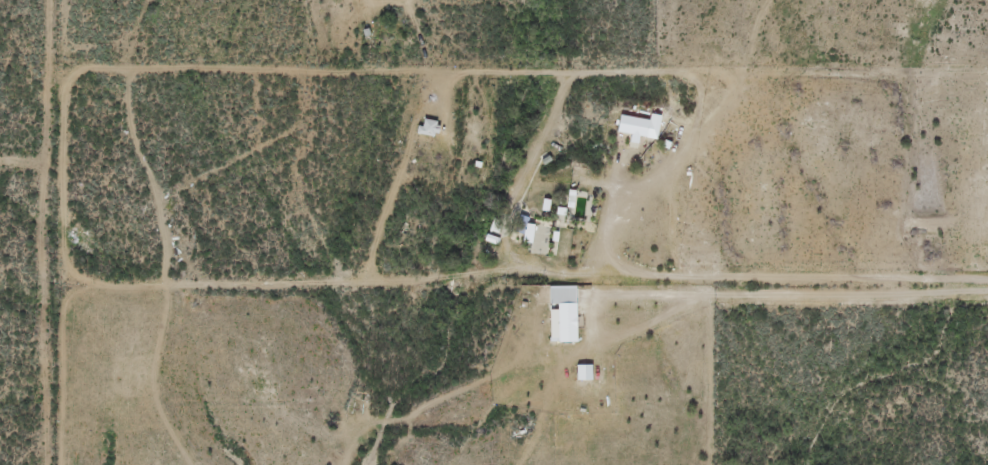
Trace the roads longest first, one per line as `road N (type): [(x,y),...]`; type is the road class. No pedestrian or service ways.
road 1 (track): [(771,0),(753,76),(733,106),(696,145),(623,189),(575,306),(574,367),(525,464)]
road 2 (track): [(202,464),(166,414),(159,370),(172,300),(170,242),(131,103),(137,46),(159,0)]
road 3 (track): [(417,184),(432,105),(432,45),(413,0)]

